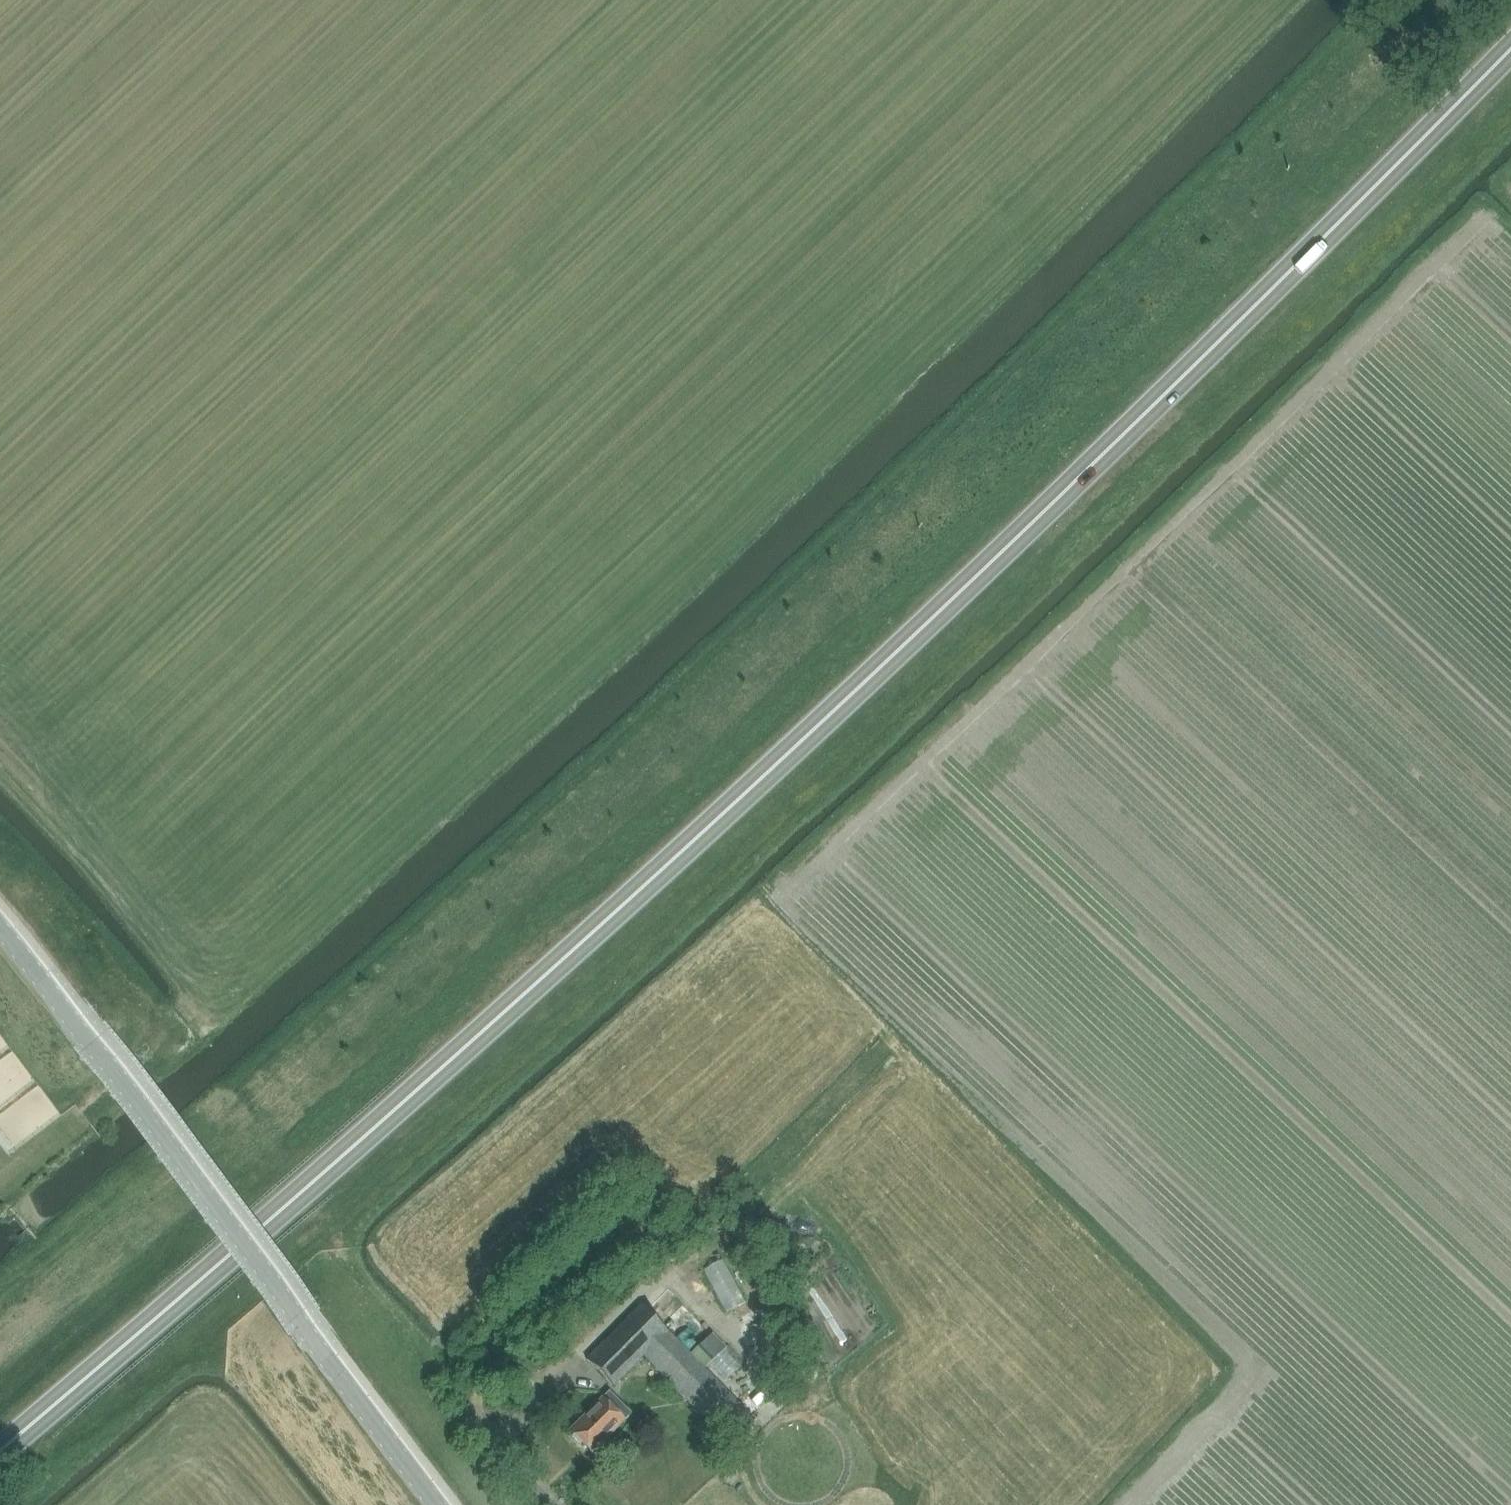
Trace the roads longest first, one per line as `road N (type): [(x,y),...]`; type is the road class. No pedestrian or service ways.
road 1 (trunk): [(0,1449),(319,1176),(788,740),(1510,37)]
road 2 (tertiary): [(432,1504),(0,930)]

